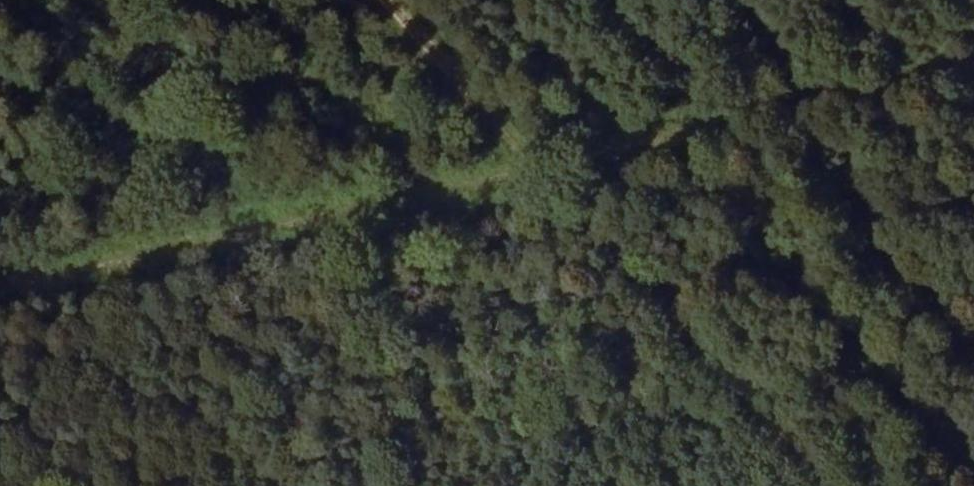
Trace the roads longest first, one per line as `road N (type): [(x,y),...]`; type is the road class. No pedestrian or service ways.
road 1 (track): [(0,279),(423,185),(498,184),(543,162),(973,64)]
road 2 (track): [(823,485),(396,0)]

